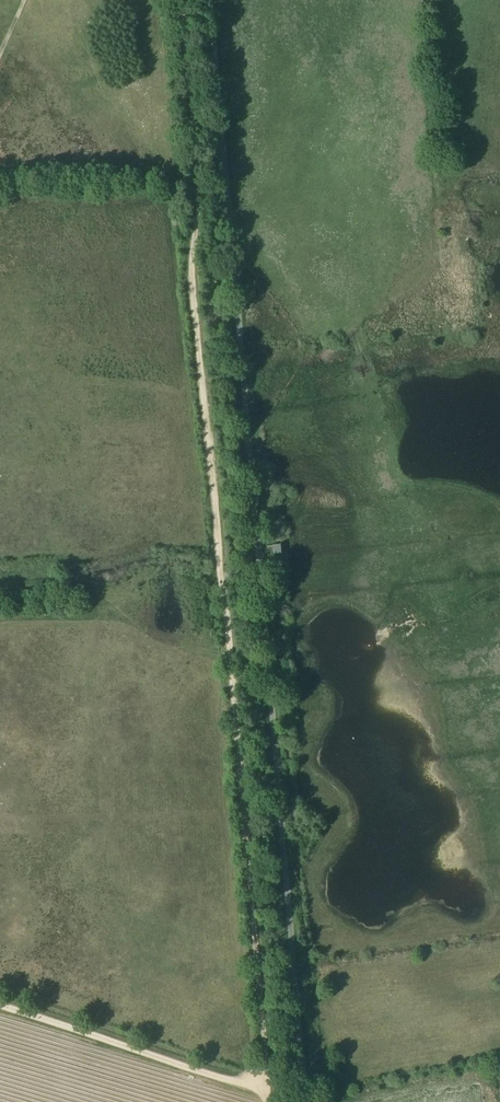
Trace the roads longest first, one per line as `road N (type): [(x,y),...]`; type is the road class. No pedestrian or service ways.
road 1 (track): [(208,0),(298,1101)]
road 2 (track): [(270,1094),(190,315),(200,199),(184,0)]
road 3 (track): [(270,1094),(0,1003)]
road 4 (track): [(122,185),(0,181)]

